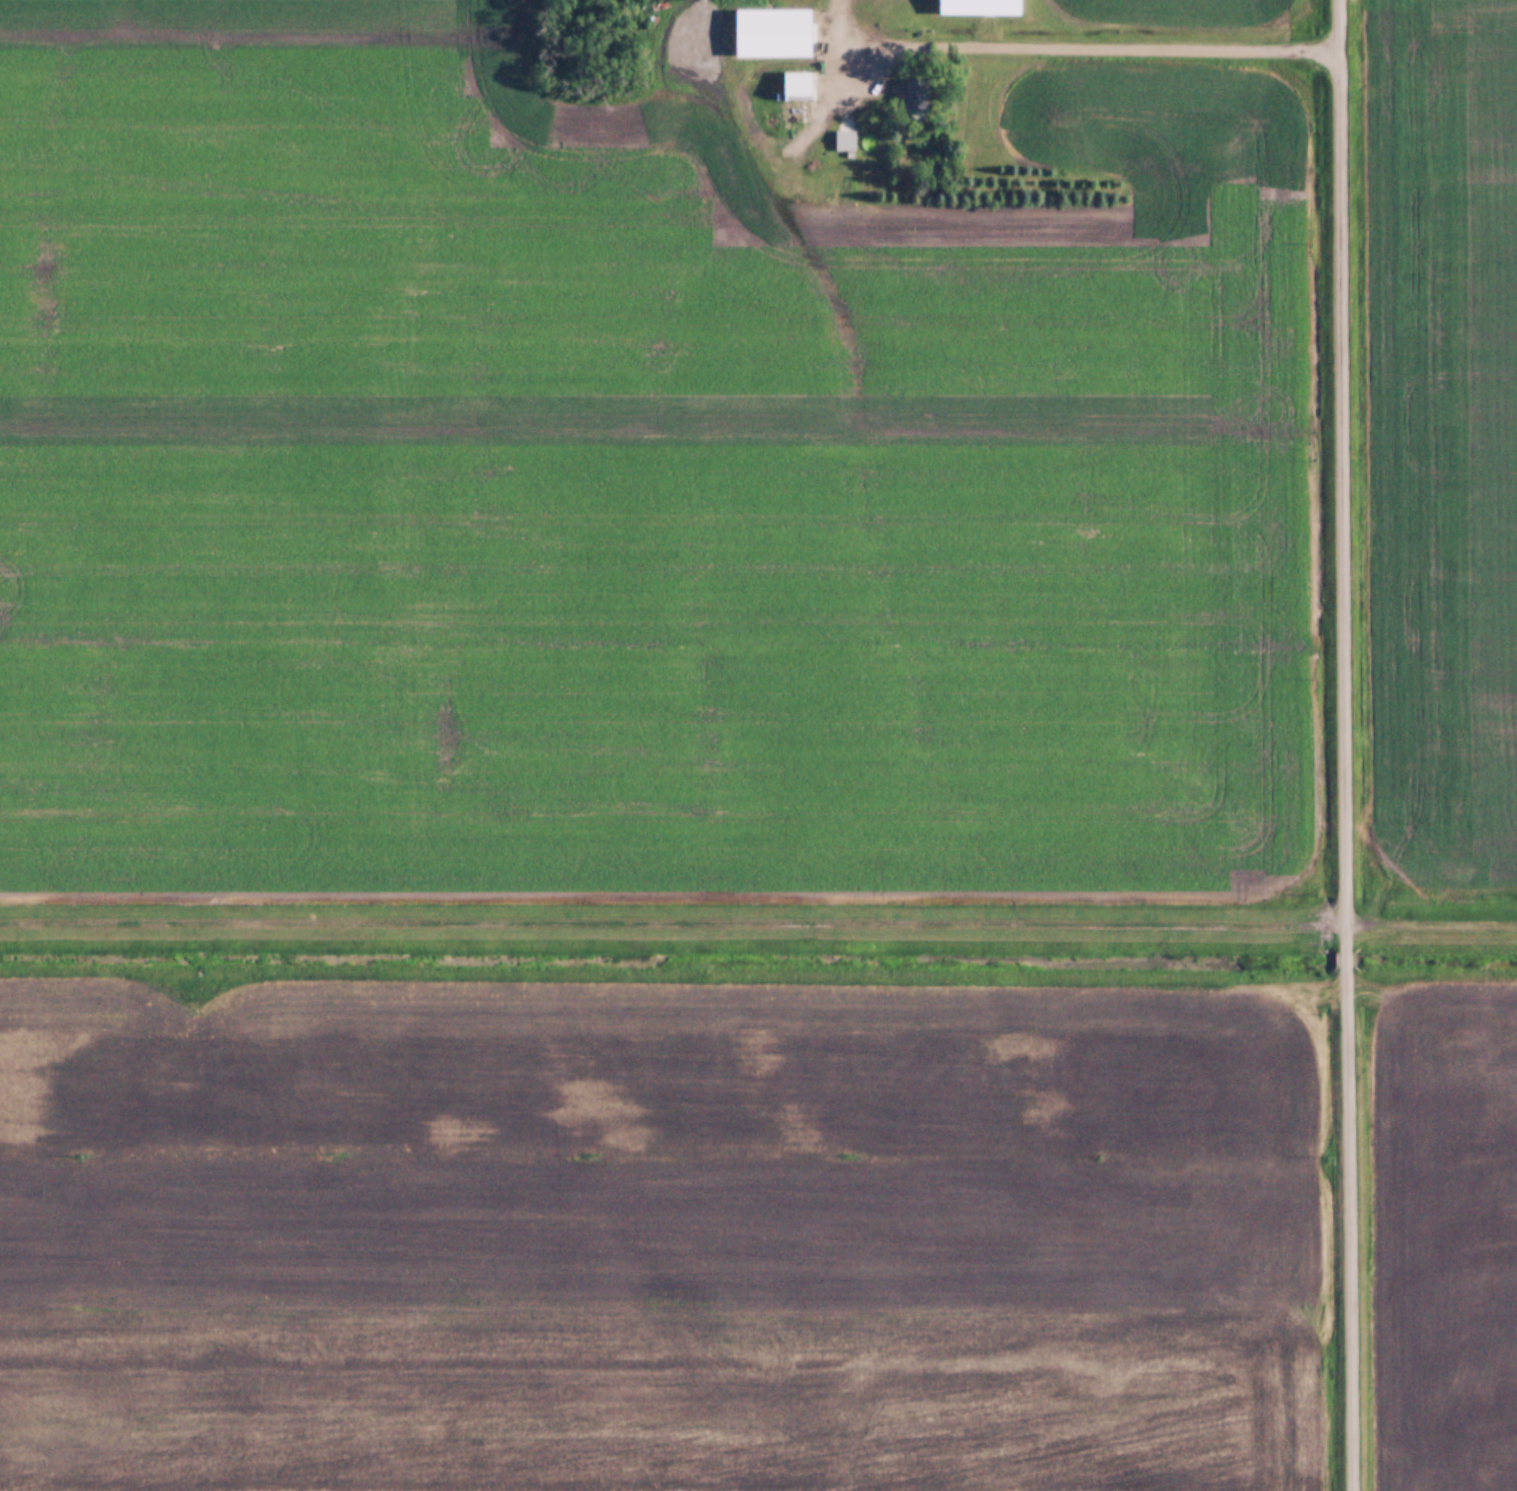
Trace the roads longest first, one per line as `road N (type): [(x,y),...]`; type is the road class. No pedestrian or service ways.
road 1 (track): [(1516,918),(450,929),(0,920)]
road 2 (residential): [(1350,947),(1340,0)]
road 3 (residential): [(1355,1490),(1350,968)]

